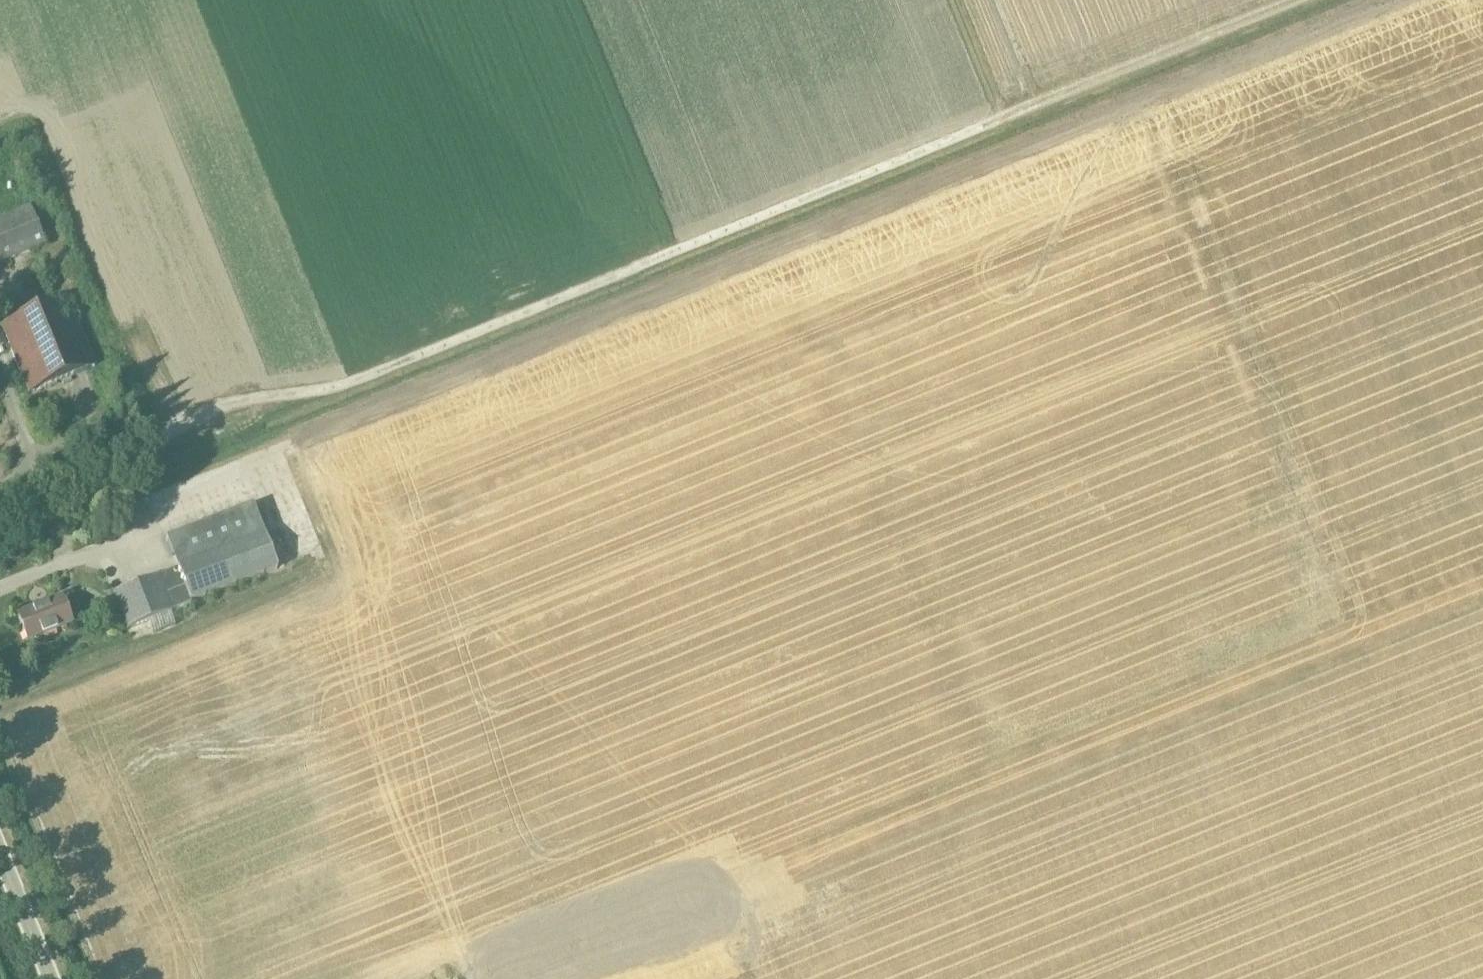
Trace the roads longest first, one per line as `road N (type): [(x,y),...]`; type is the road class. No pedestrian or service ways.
road 1 (unclassified): [(50,978),(0,856)]

